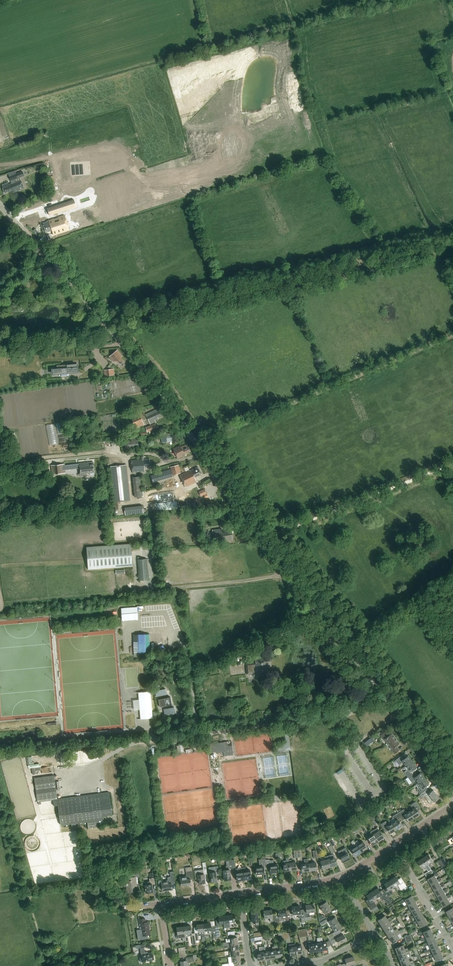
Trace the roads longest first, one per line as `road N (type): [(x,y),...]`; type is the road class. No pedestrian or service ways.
road 1 (unclassified): [(452,788),(258,542),(152,379),(0,205)]
road 2 (track): [(202,453),(0,464)]
road 3 (track): [(285,530),(452,464)]
road 4 (track): [(366,638),(452,754)]
road 5 (track): [(189,667),(221,658),(302,596)]
road 6 (track): [(285,530),(366,638)]
road 7 (track): [(284,575),(154,590)]
road 8 (track): [(123,748),(117,741),(0,754)]
road 9 (track): [(51,965),(129,952),(126,908)]
road 10 (residential): [(452,951),(394,845)]
road 11 (track): [(312,607),(234,656),(232,674),(242,672)]

